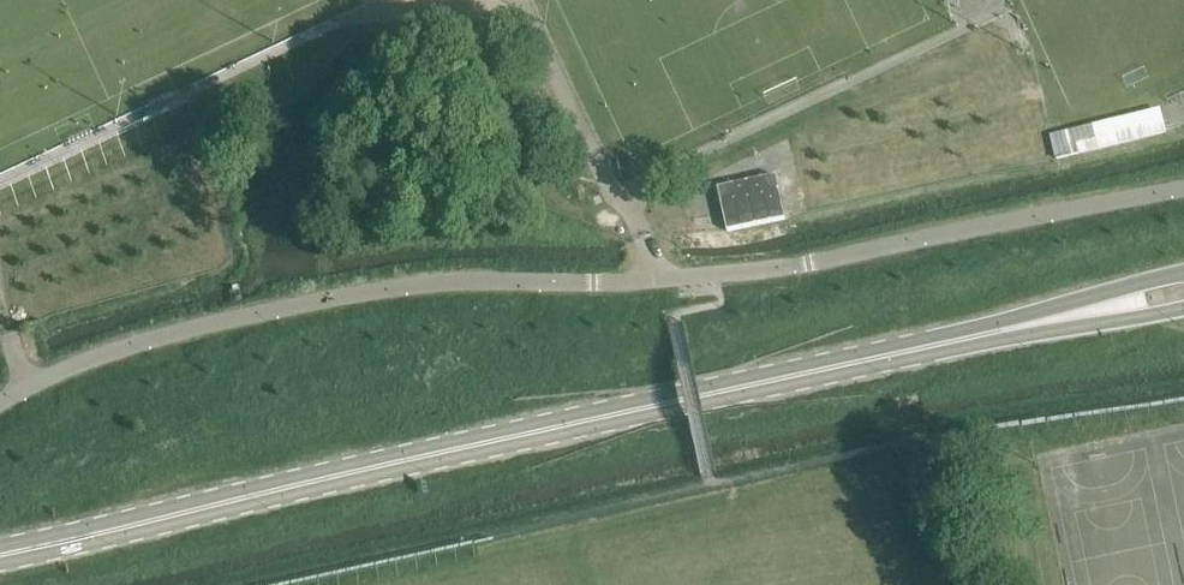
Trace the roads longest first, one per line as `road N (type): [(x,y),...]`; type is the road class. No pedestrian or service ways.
road 1 (unclassified): [(1183,187),(810,263),(669,277),(387,288),(109,351),(0,401)]
road 2 (tertiary): [(0,555),(416,455),(1089,312)]

